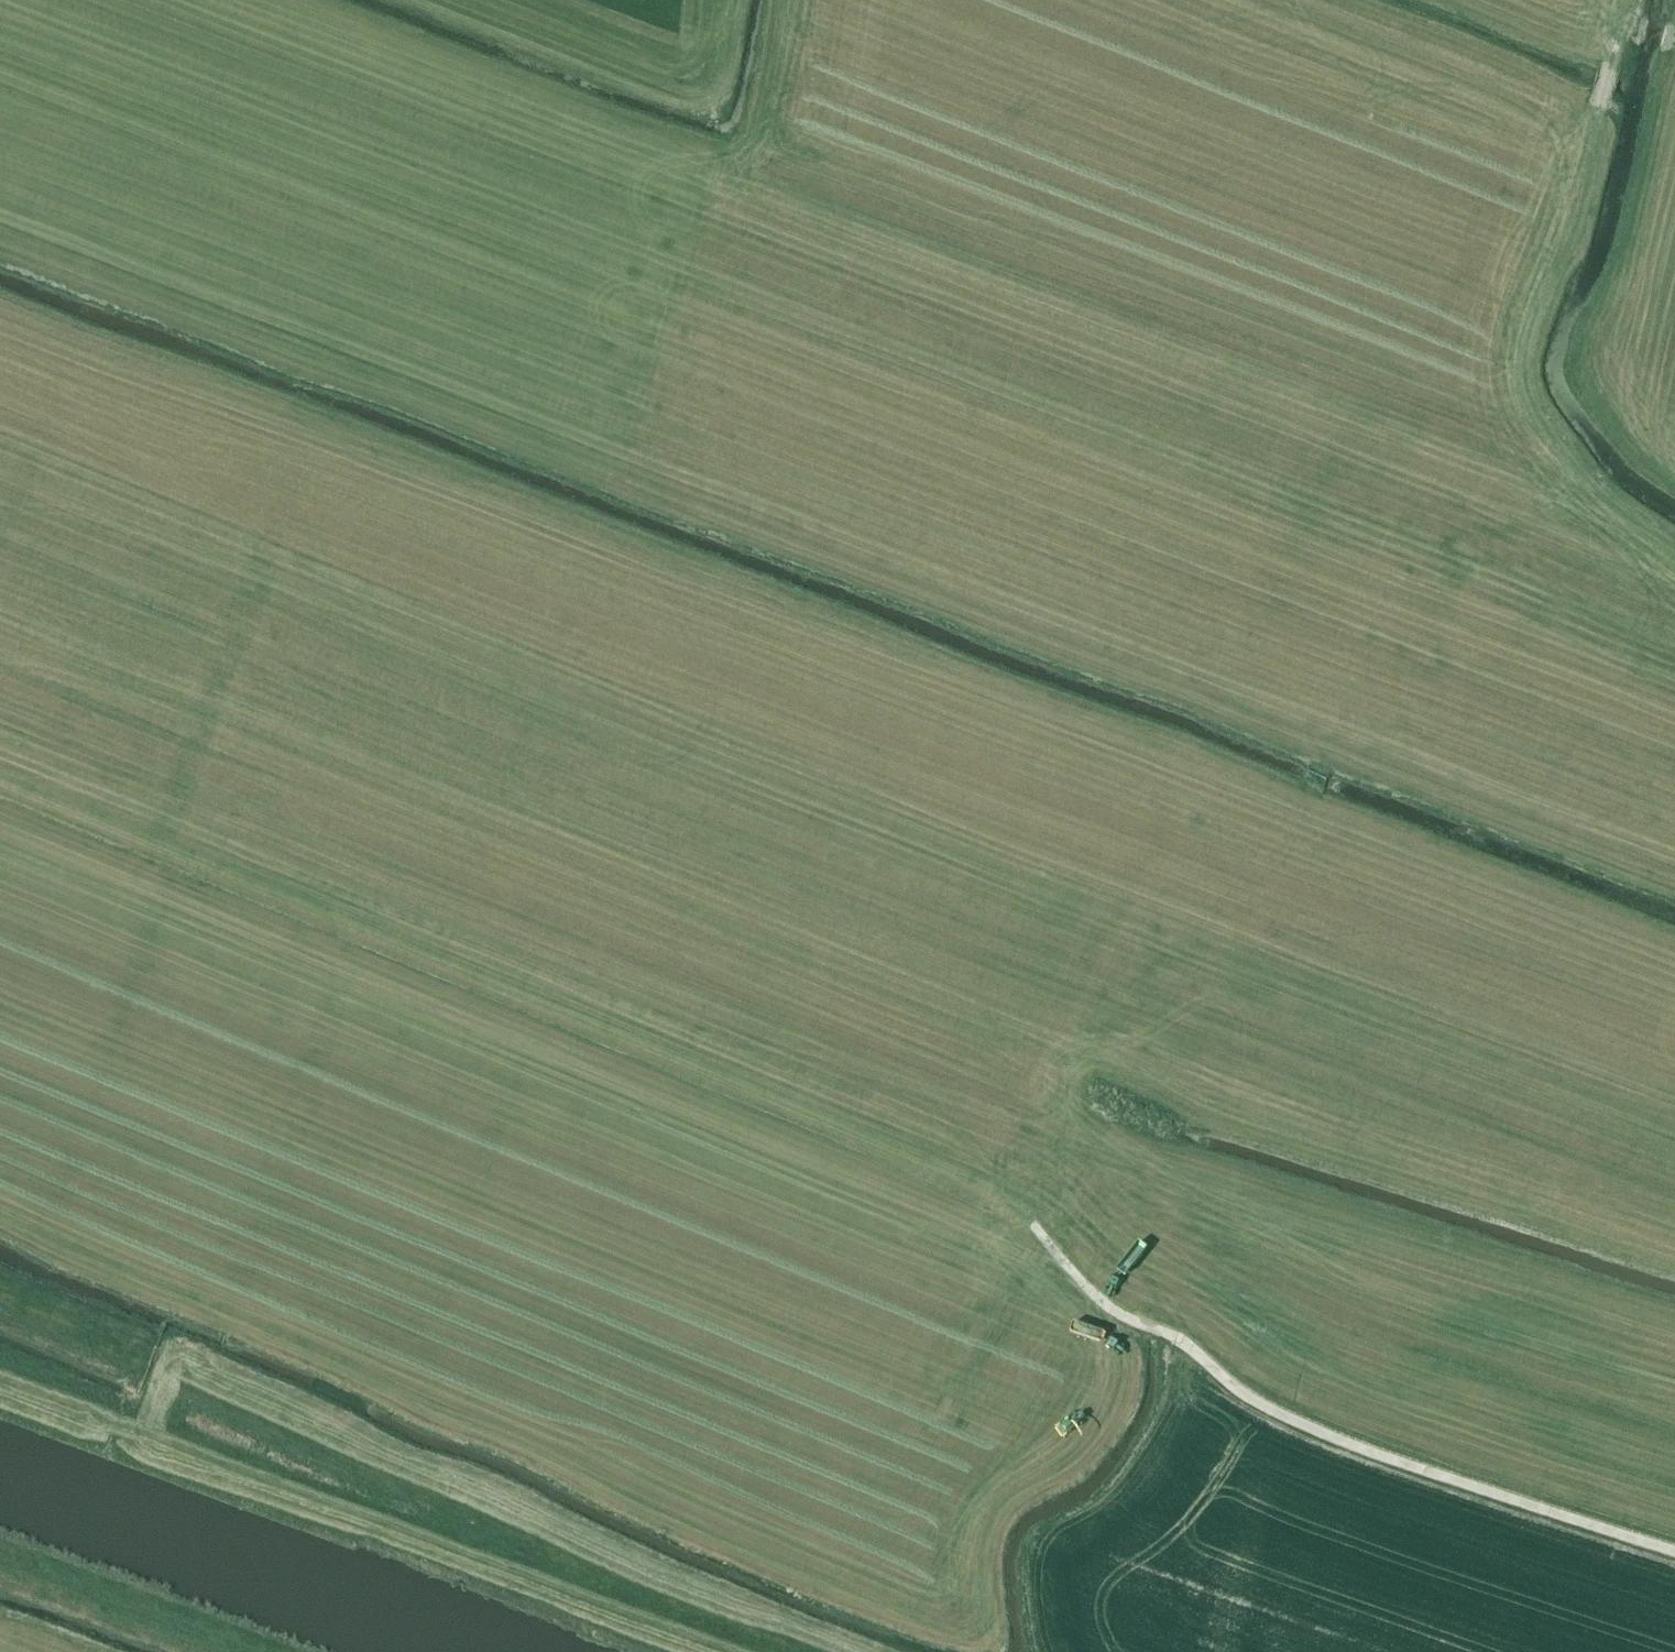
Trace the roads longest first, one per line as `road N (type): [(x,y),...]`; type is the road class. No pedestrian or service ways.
road 1 (track): [(1035,1227),(1097,1297),(1183,1341),(1284,1417),(1371,1455),(1674,1550)]

